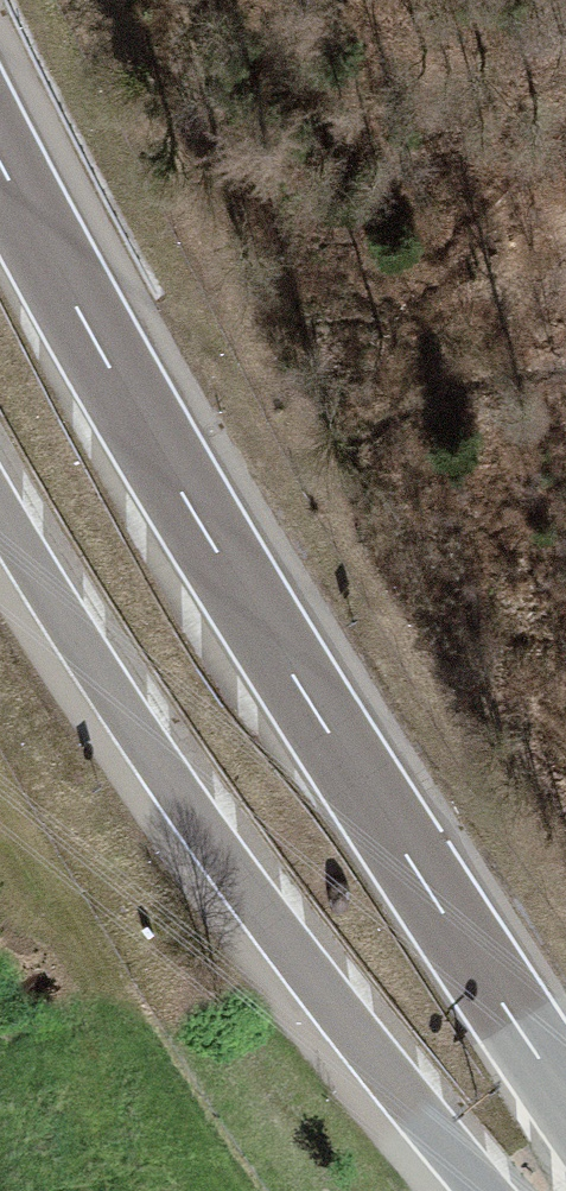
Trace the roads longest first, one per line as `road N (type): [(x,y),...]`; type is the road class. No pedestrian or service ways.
road 1 (motorway): [(565,1098),(184,495),(0,161)]
road 2 (trunk): [(149,751),(264,912),(485,1190)]
road 3 (motorway): [(0,512),(149,751)]

